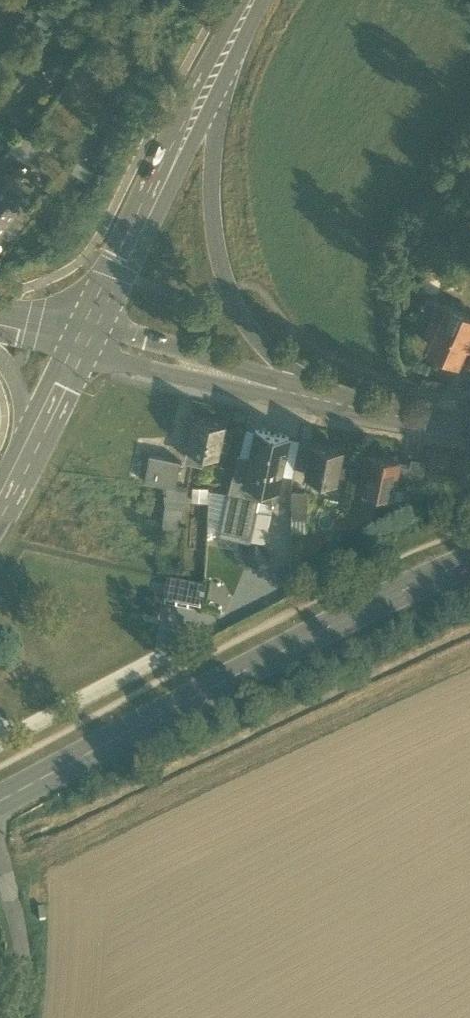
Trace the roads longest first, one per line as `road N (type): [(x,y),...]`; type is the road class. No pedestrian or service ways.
road 1 (secondary): [(469,561),(0,799)]
road 2 (secondary): [(303,394),(232,293),(215,233),(224,57)]
road 3 (secondary): [(224,57),(114,273),(86,345)]
road 4 (secondary): [(303,394),(86,345)]
road 5 (residential): [(0,853),(29,943),(16,1017)]
road 6 (secondary): [(469,421),(303,394)]

